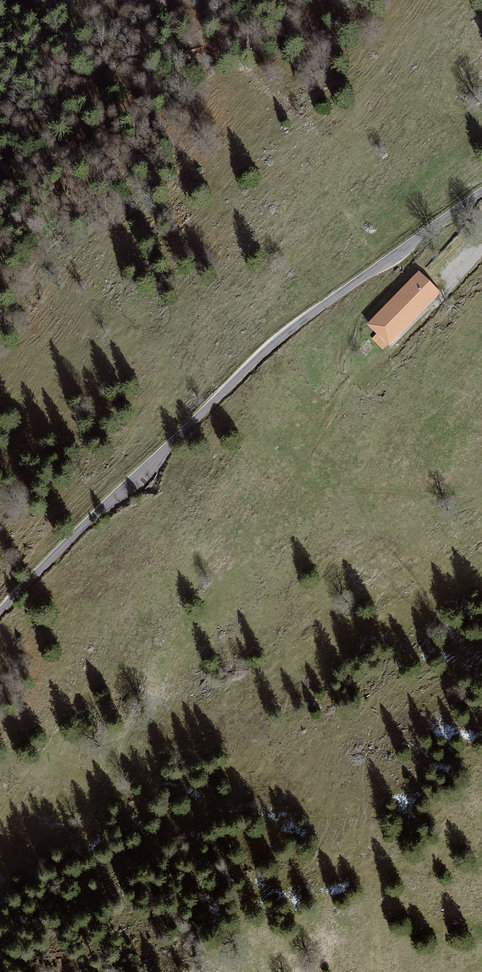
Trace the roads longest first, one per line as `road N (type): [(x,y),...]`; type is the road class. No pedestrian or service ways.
road 1 (tertiary): [(481,191),(274,343),(0,612)]
road 2 (track): [(481,503),(328,490),(308,474),(311,450),(347,387),(391,354),(453,282)]

